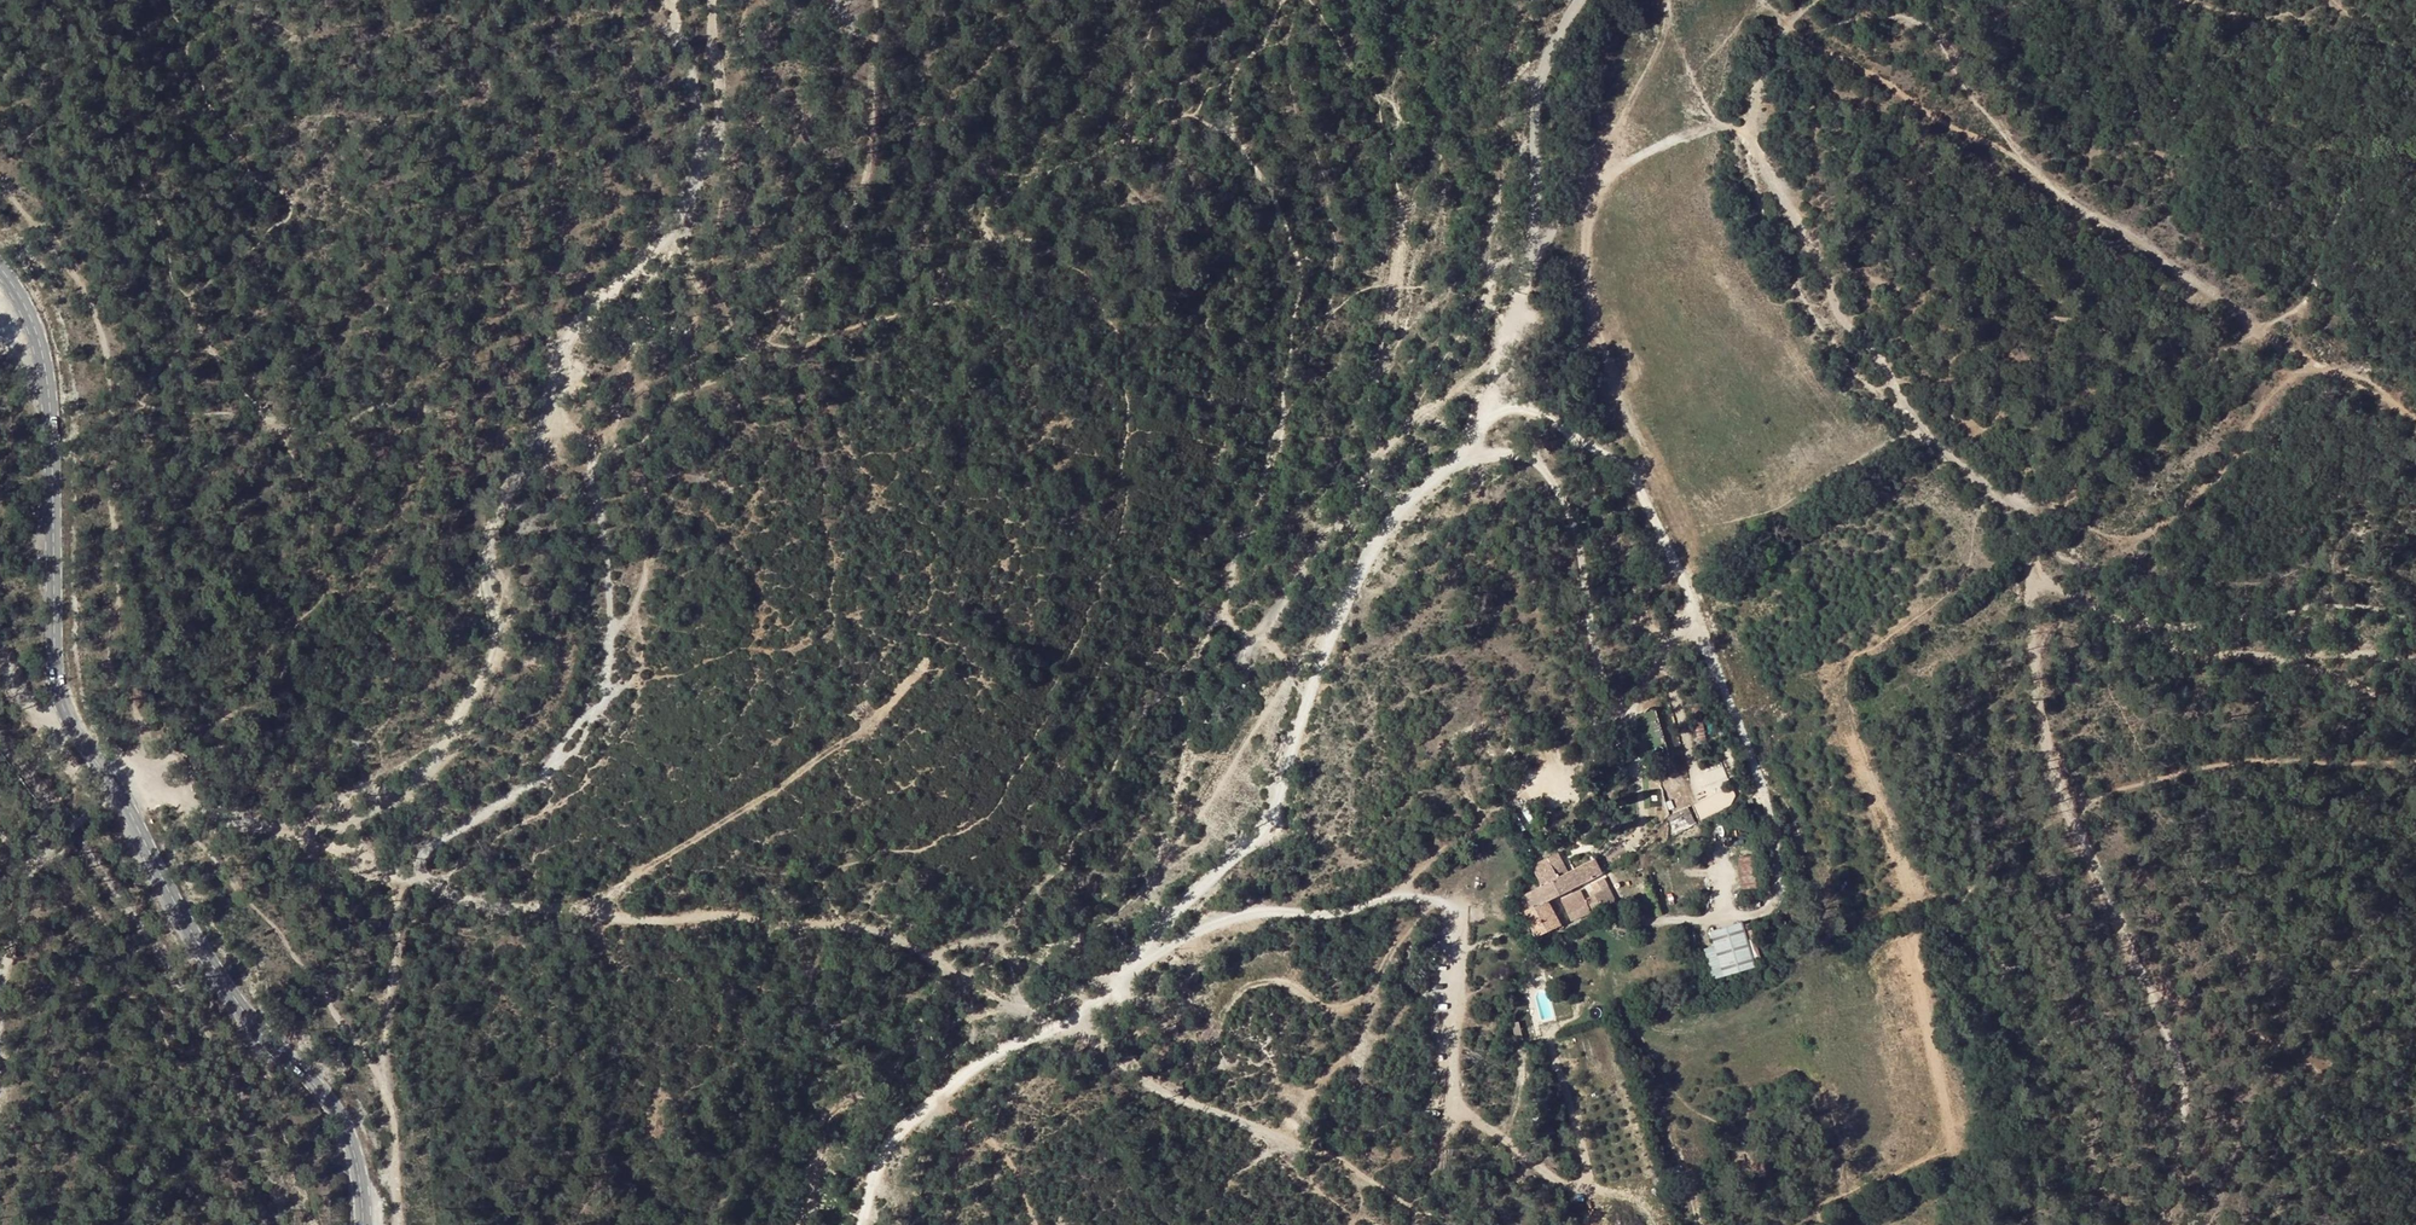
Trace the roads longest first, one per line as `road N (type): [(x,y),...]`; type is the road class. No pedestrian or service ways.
road 1 (track): [(408,874),(488,903),(566,910),(666,914),(738,900),(854,915),(1033,995),(1124,972),(1209,874),(1260,837),(1308,701),(1280,662),(1224,623),(1213,602),(1232,515),(1274,390),(1288,260),(1277,221),(1228,138),(1222,95),(1227,69),(1279,0)]
road 2 (track): [(862,1224),(895,1134),(978,1061),(1094,1002),(1124,972),(1195,930),(1259,910),(1326,912),(1401,895),(1450,904),(1460,918),(1453,1091),(1464,1118),(1581,1187),(1588,1177),(1567,1095)]
road 3 (track): [(1782,20),(1754,89),(1752,141),(1826,251),(1837,315),(1890,372),(1920,429),(1955,464),(2024,505),(2035,532),(2039,708),(2107,909),(2145,984)]
road 4 (tertiary): [(0,275),(30,320),(43,357),(60,676),(71,715),(220,979),(332,1111),(351,1147),(365,1224)]
road 5 (track): [(684,0),(697,60),(689,166),(587,345),(564,418),(527,485),(508,542),(499,642),(415,792),(298,835)]
road 6 (track): [(1583,0),(1530,102),(1538,218),(1497,408),(1474,446),(1385,520),(1308,701)]
road 7 (track): [(1490,419),(1526,409),(1545,415),(1635,476),(1765,801),(1782,902),(1761,914),(1648,925)]
road 8 (track): [(408,874),(507,796),(589,700),(606,671),(607,564),(579,443),(446,405),(384,403)]
road 9 (track): [(1665,0),(1666,35),(1599,181),(1585,258),(1612,374),(1648,470),(1641,493)]
road 10 (track): [(386,1224),(399,1177),(392,910),(408,874)]
road 11 (track): [(408,874),(87,751)]
road 12 (track): [(1466,452),(1518,452),(1559,490),(1582,545),(1599,686)]
road 13 (track): [(2021,159),(1928,115),(1882,78),(1789,27)]
road 14 (track): [(2145,984),(2183,1078),(2169,1224)]
road 15 (track): [(0,971),(38,860),(84,806),(114,794)]

